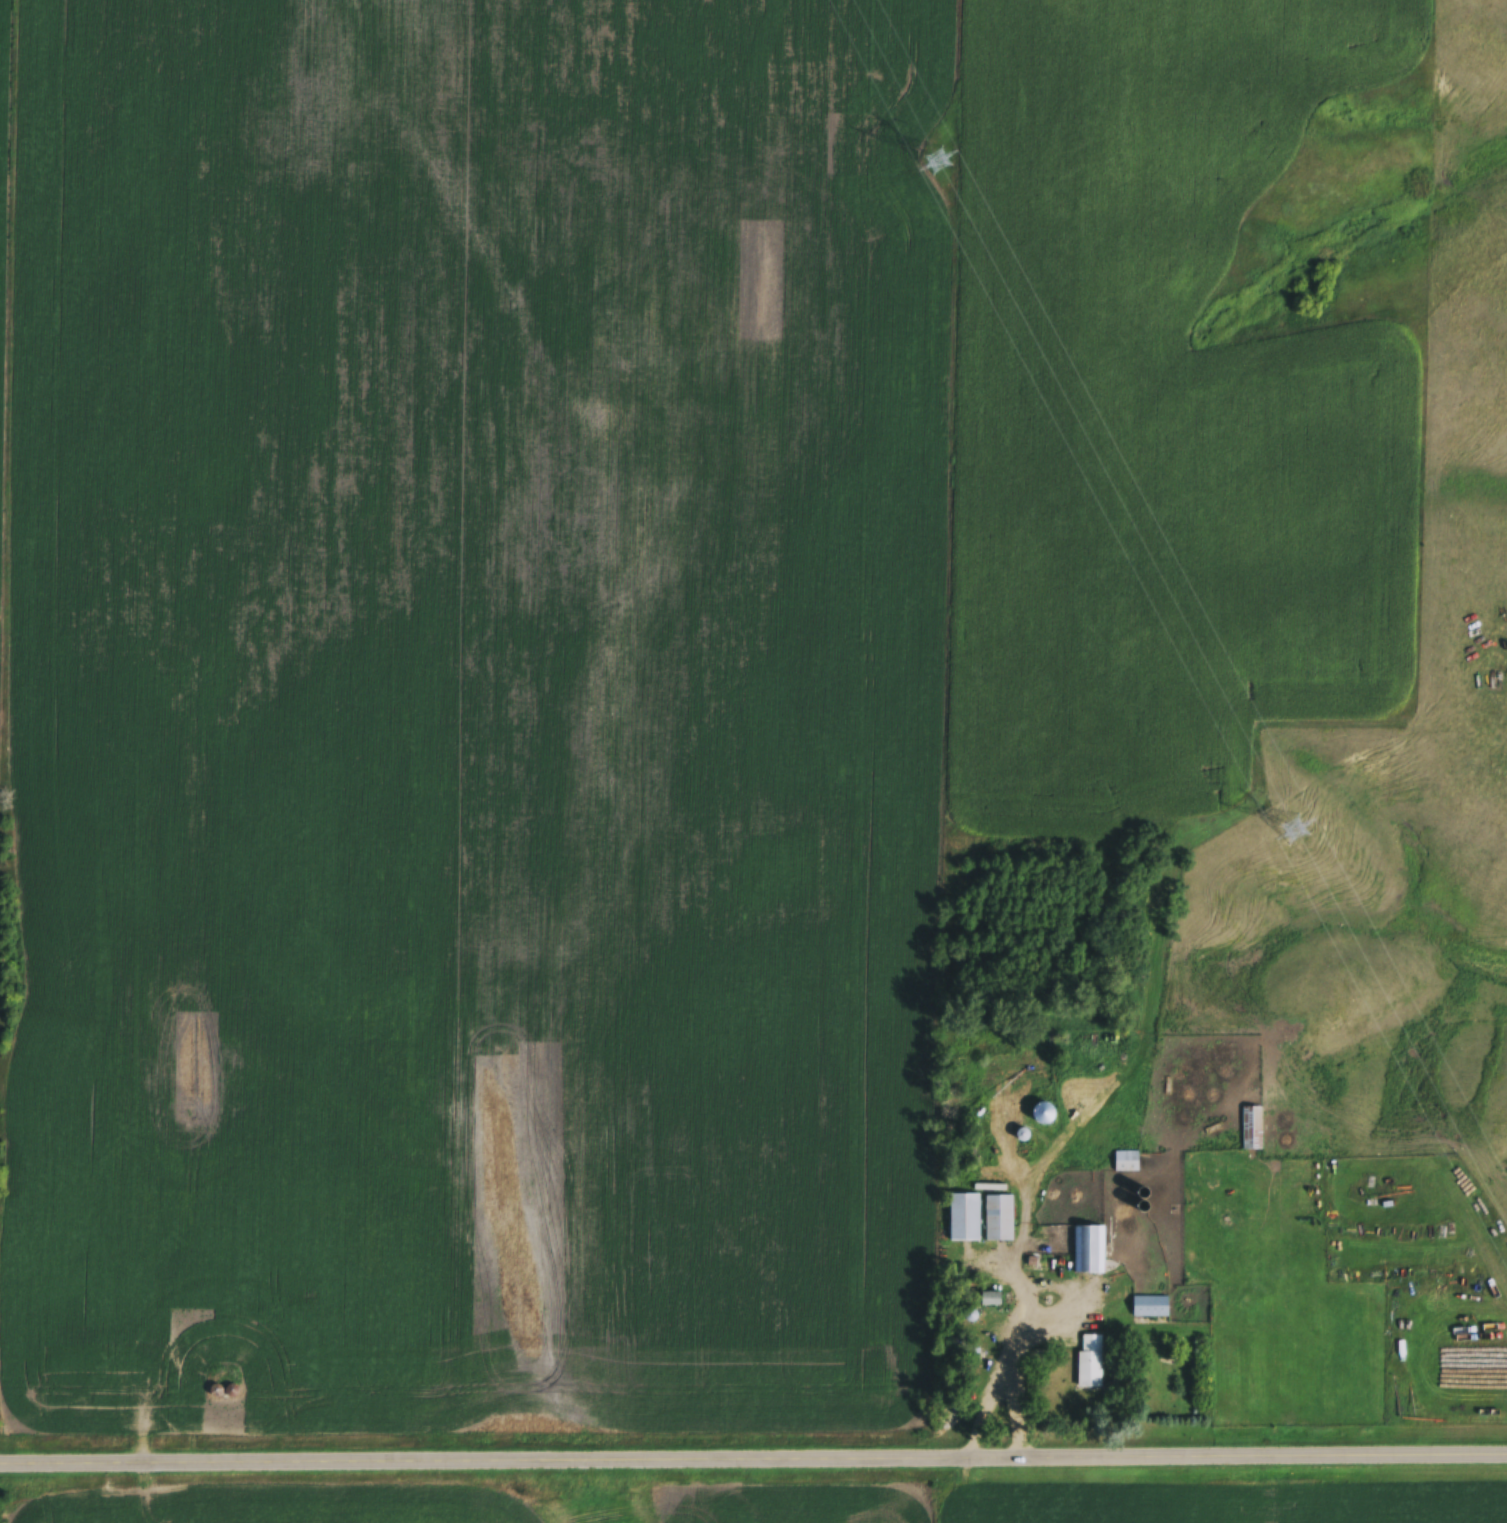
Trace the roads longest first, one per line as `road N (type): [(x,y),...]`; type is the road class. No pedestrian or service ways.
road 1 (residential): [(1506,1460),(0,1469)]

